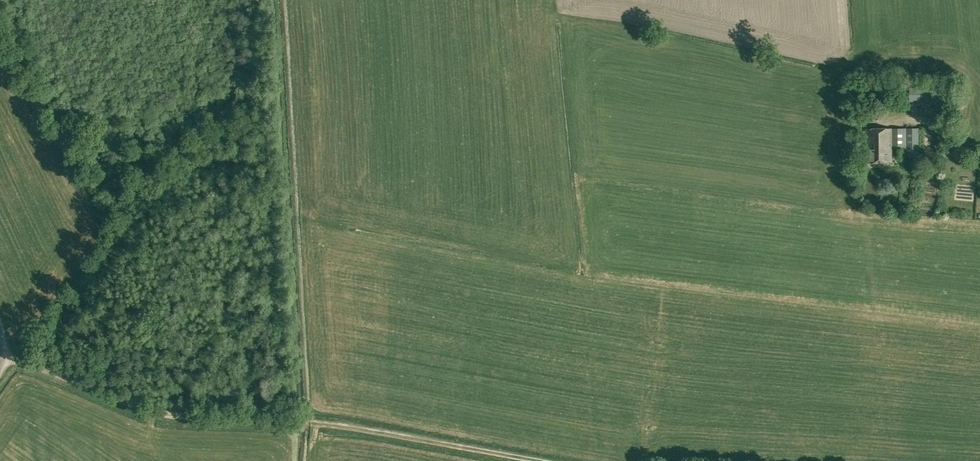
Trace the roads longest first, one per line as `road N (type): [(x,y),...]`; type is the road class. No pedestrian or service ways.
road 1 (track): [(293,421),(165,414),(2,355)]
road 2 (track): [(549,460),(293,421)]

